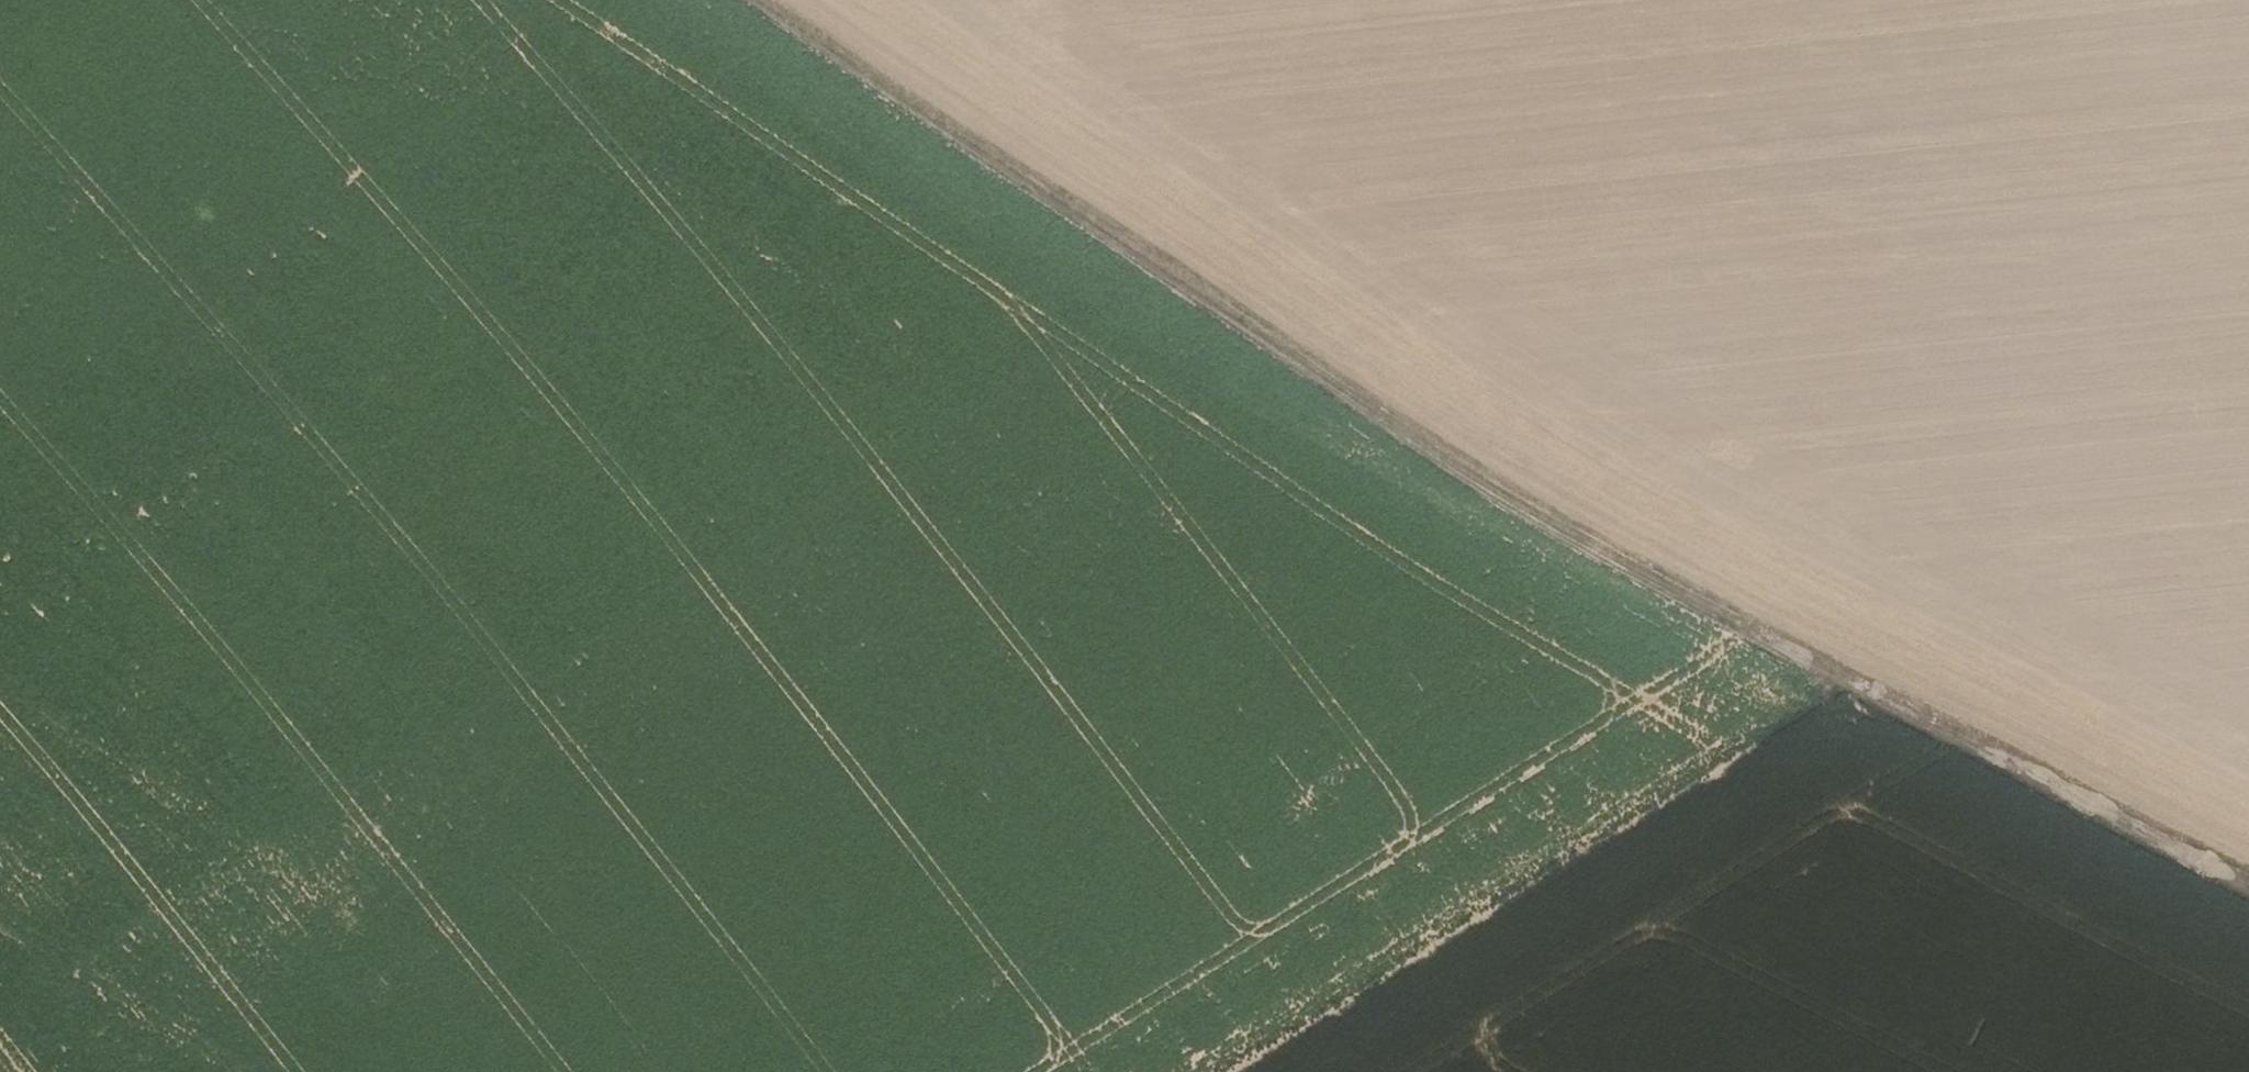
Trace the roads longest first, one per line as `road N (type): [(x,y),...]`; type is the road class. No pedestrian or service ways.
road 1 (track): [(808,0),(1469,429),(1688,557),(2248,835)]

